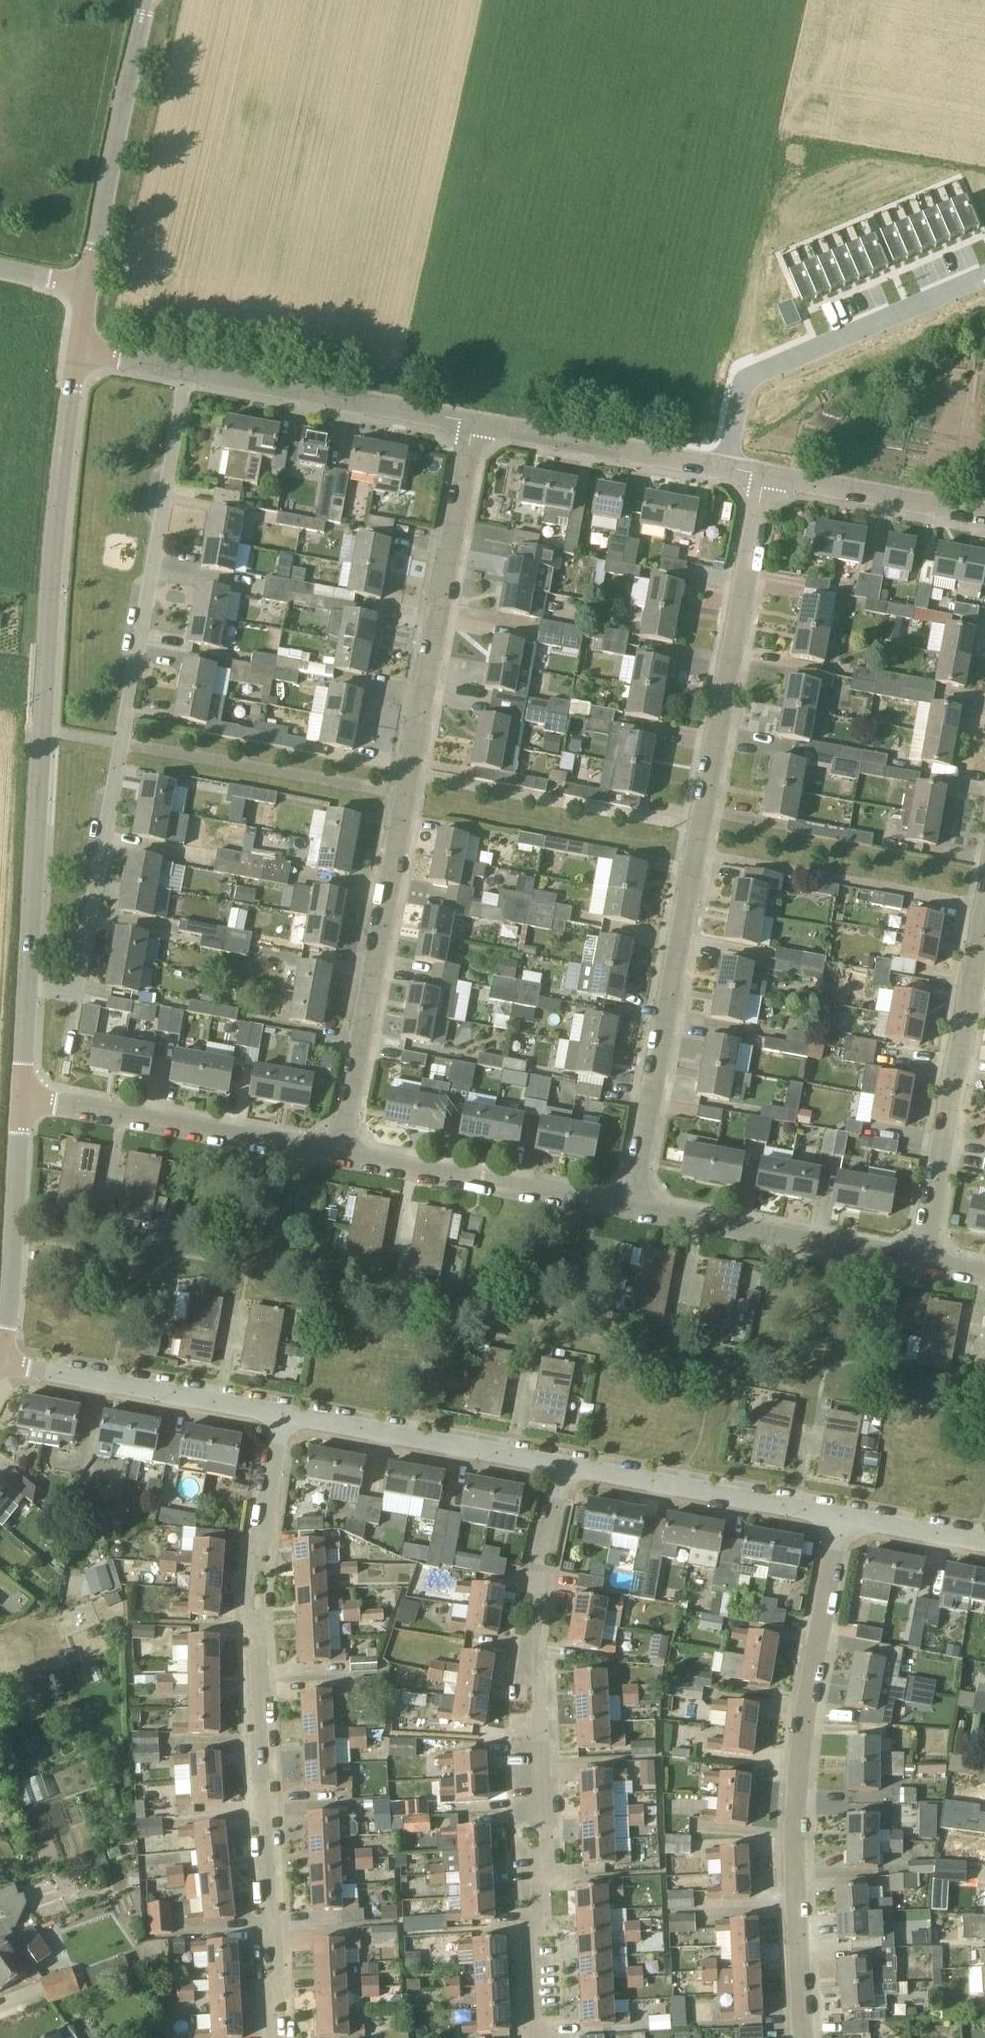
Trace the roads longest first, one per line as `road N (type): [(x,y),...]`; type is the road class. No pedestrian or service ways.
road 1 (residential): [(340,1156),(474,421)]
road 2 (residential): [(632,1208),(764,476)]
road 3 (residential): [(29,987),(79,992),(187,372)]
road 4 (tertiary): [(29,987),(63,465),(78,350)]
road 5 (residential): [(272,2037),(268,1997),(279,1976),(248,1570),(286,1417)]
road 6 (residential): [(538,2037),(528,1934),(545,1872),(536,1566),(566,1469)]
road 7 (residential): [(804,2037),(795,1824),(841,1519)]
road 8 (residential): [(922,1263),(984,905)]
road 9 (residential): [(724,469),(747,378),(984,268)]
road 10 (residential): [(340,1156),(23,1098)]
road 11 (residential): [(632,1208),(340,1156)]
road 12 (residential): [(922,1263),(632,1208)]
road 13 (tertiary): [(89,286),(146,0)]
road 14 (residential): [(474,421),(187,372)]
road 15 (residential): [(286,1417),(0,1365)]
road 16 (residential): [(566,1469),(286,1417)]
road 17 (residential): [(841,1519),(566,1469)]
road 18 (tertiary): [(0,1365),(23,1098)]
road 19 (residential): [(724,469),(474,421)]
road 20 (residential): [(984,517),(764,476)]
road 21 (residential): [(984,1545),(841,1519)]

